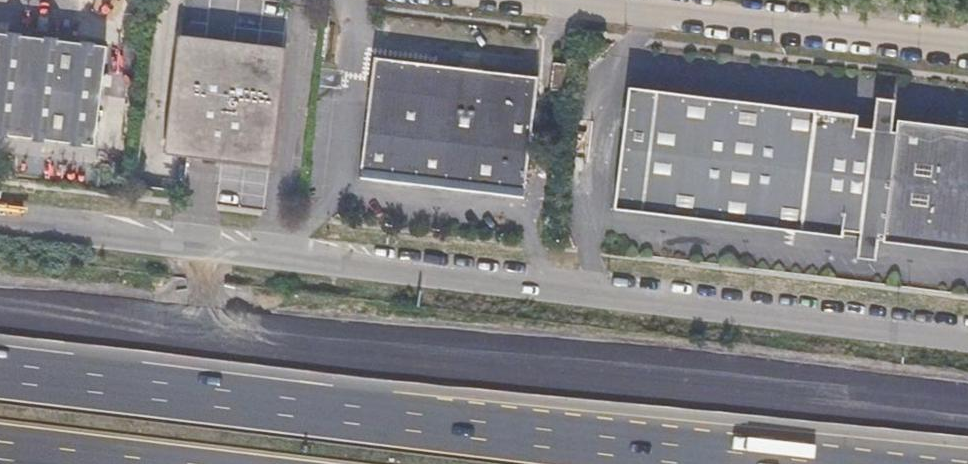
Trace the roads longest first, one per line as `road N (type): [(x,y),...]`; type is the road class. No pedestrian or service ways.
road 1 (unclassified): [(0,219),(967,332)]
road 2 (motorway): [(967,425),(0,327)]
road 3 (motorway): [(768,463),(0,361)]
road 4 (unclassified): [(967,43),(607,0)]

